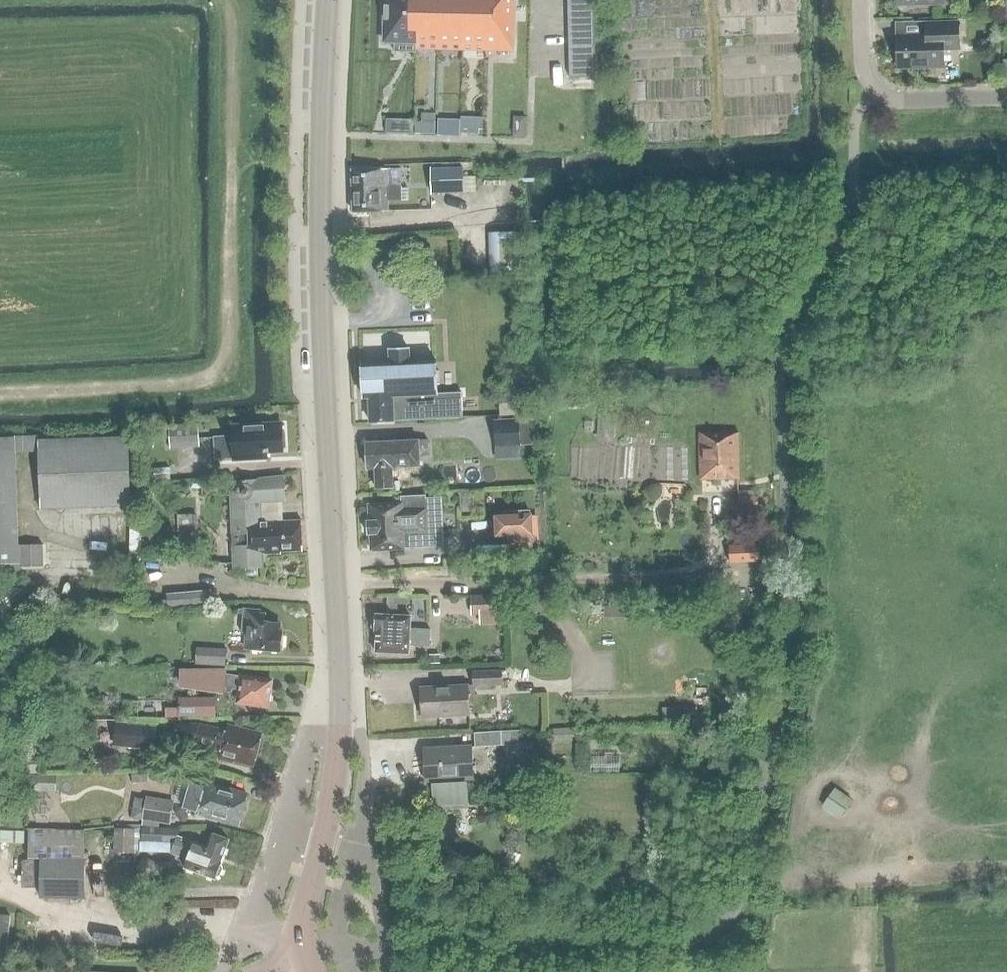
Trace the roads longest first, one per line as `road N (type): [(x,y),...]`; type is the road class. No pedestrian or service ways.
road 1 (primary): [(299,971),(300,929),(317,875),(338,733),(322,341),(327,0)]
road 2 (residential): [(860,0),(864,75),(874,91),(904,102),(1006,99)]

